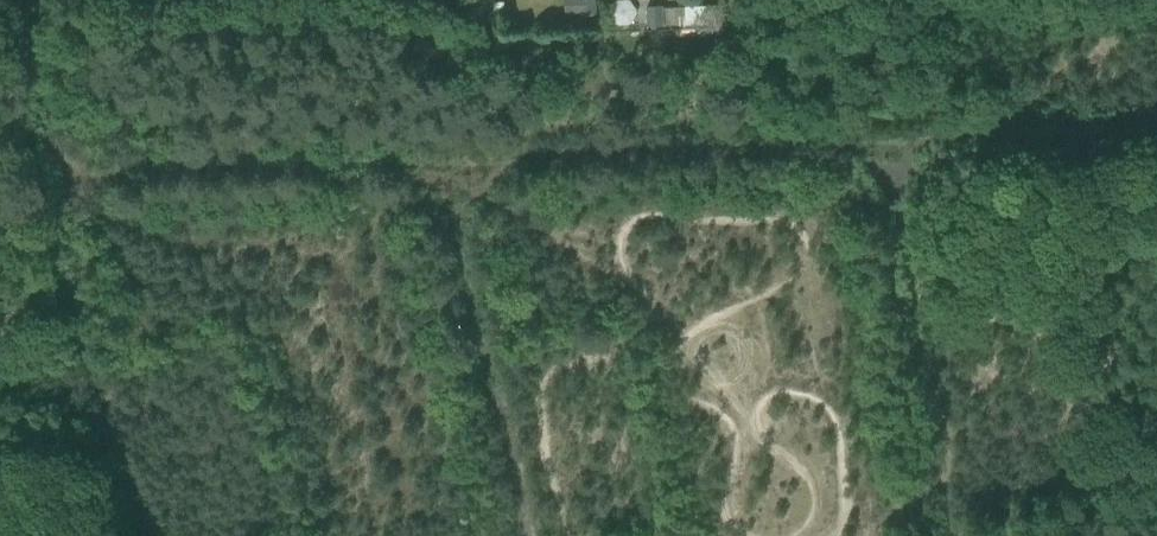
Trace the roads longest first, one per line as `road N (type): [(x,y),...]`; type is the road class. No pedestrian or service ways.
road 1 (track): [(741,535),(723,520),(738,433),(677,391),(671,370),(682,346),(708,324),(782,287),(802,267),(807,243),(790,223),(663,213),(626,219),(619,244)]
road 2 (track): [(434,169),(639,287),(648,312),(640,341),(545,374),(539,387),(569,535)]
road 3 (track): [(840,535),(836,426),(823,403),(771,396),(756,413),(766,437),(810,477),(814,494),(810,526),(795,535)]

